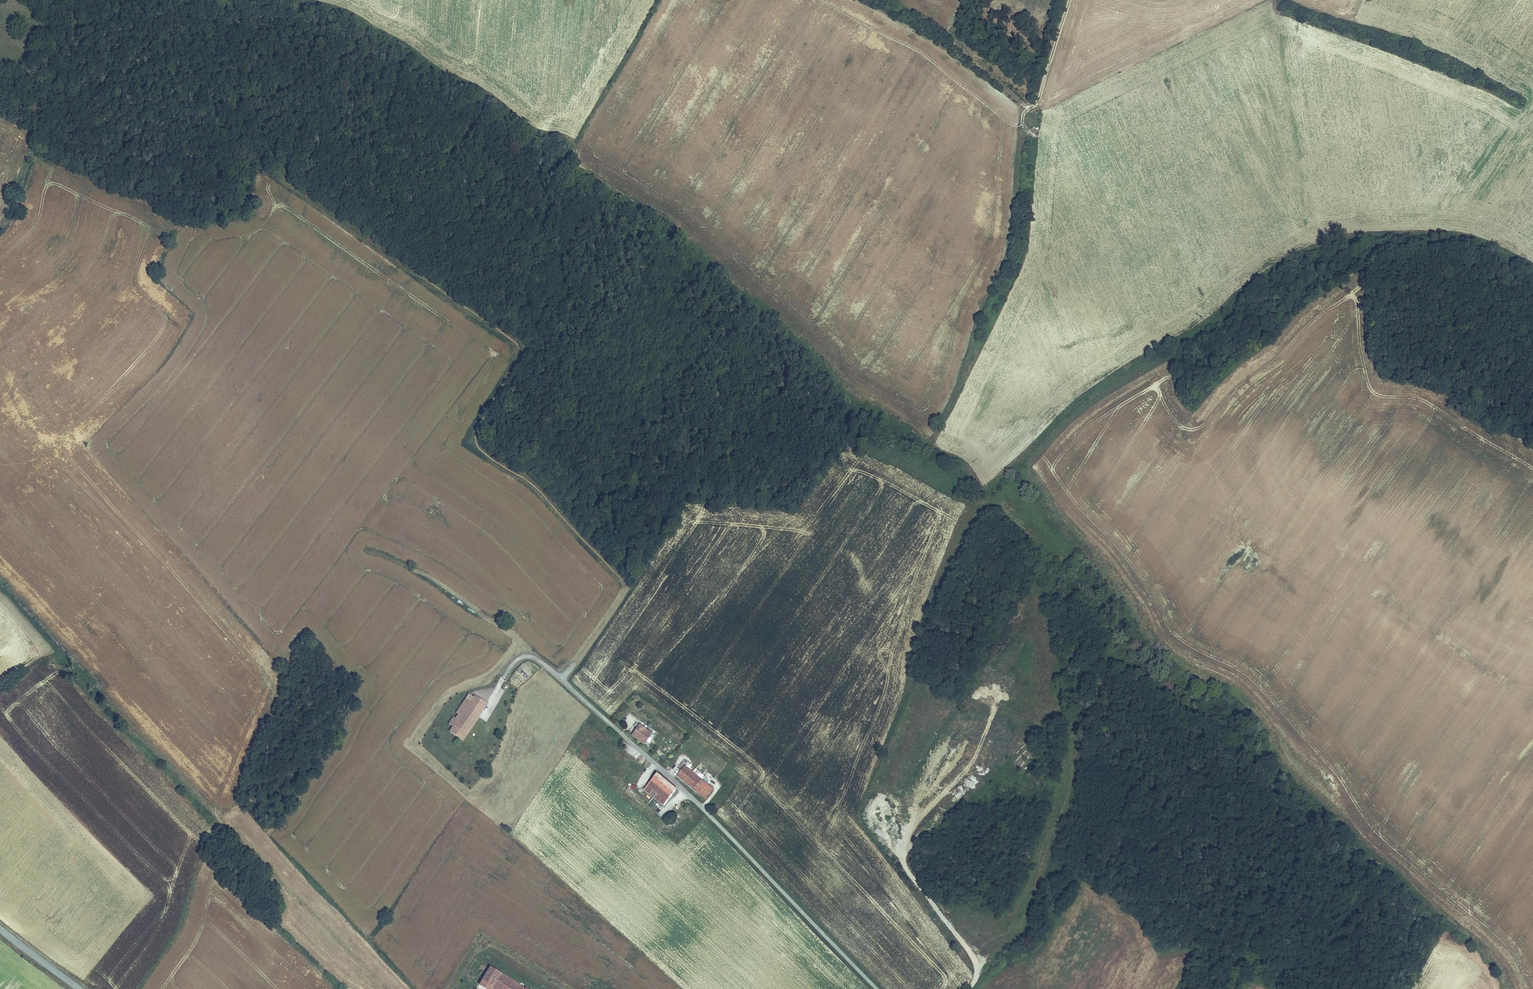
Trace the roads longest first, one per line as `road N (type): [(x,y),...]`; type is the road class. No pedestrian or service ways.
road 1 (track): [(563,680),(624,579),(527,480),(483,449),(480,416),(517,364),(515,342),(286,178),(275,161)]
road 2 (track): [(968,988),(1023,925),(1035,898),(1067,804),(1087,696),(1048,574),(991,499)]
road 3 (unclassified): [(499,684),(520,657),(540,661),(687,793),(878,988)]

